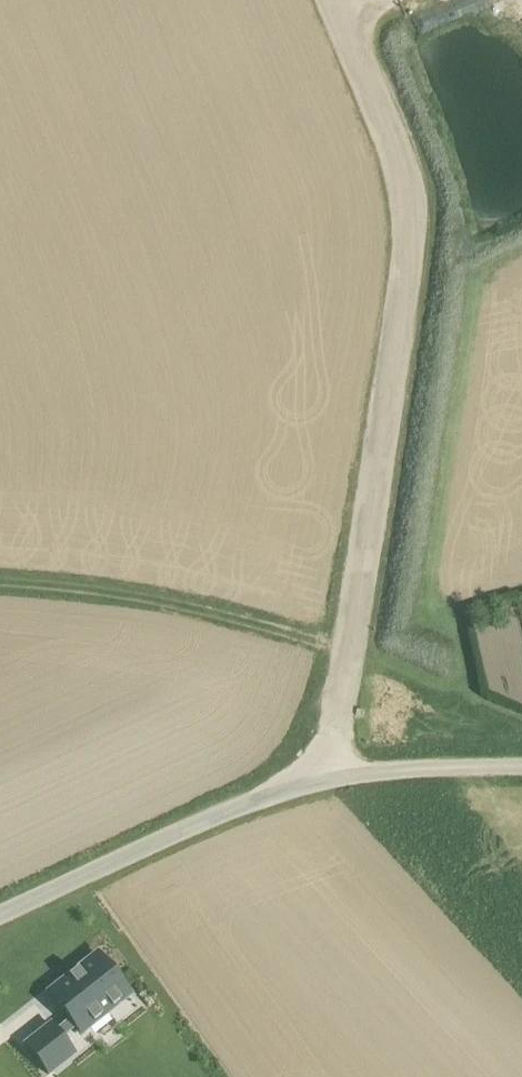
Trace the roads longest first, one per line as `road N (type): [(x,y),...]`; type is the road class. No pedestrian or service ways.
road 1 (unclassified): [(0,914),(267,795),(379,771),(521,766)]
road 2 (track): [(521,729),(426,683),(230,617),(123,596),(0,586)]

